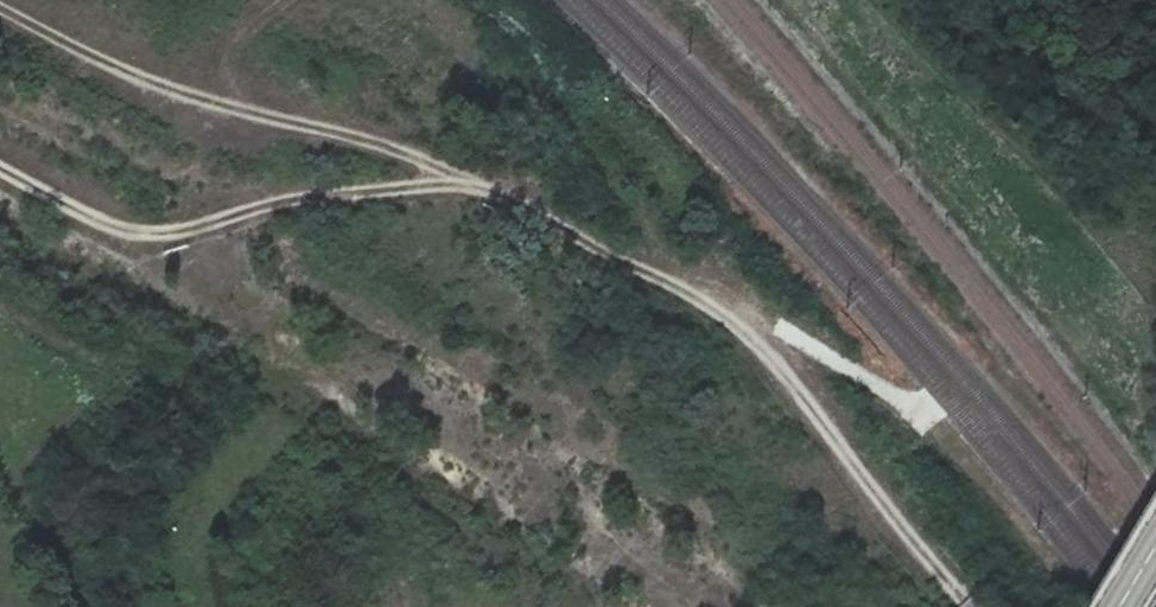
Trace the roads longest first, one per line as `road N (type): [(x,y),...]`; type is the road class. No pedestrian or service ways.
road 1 (track): [(0,168),(72,207),(149,233),(208,226),(313,195),(416,191),(500,200),(736,329),(818,411),(969,603)]
road 2 (track): [(500,200),(385,146),(174,90),(0,10)]

